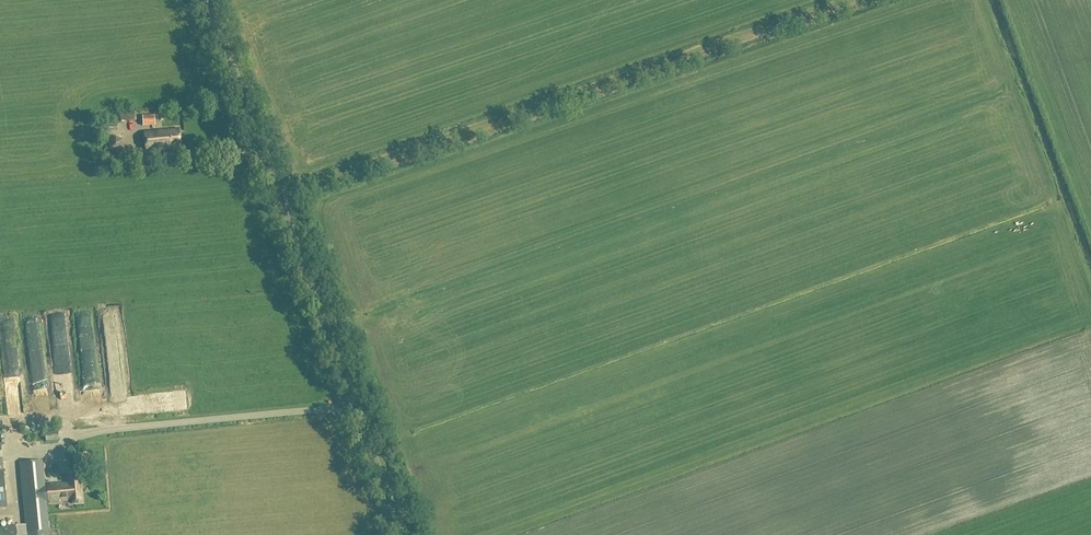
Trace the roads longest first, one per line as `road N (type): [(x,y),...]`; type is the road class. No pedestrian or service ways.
road 1 (track): [(863,0),(280,202)]
road 2 (unclassified): [(401,534),(208,0)]

